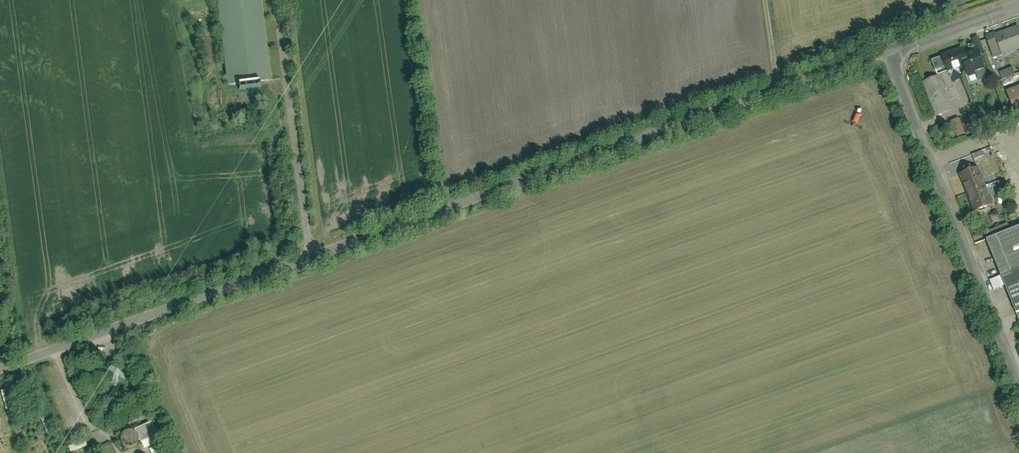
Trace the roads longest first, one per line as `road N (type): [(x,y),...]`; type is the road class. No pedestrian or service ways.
road 1 (unclassified): [(880,59),(0,370)]
road 2 (residential): [(891,55),(1018,382)]
road 3 (residential): [(891,55),(1018,6)]

